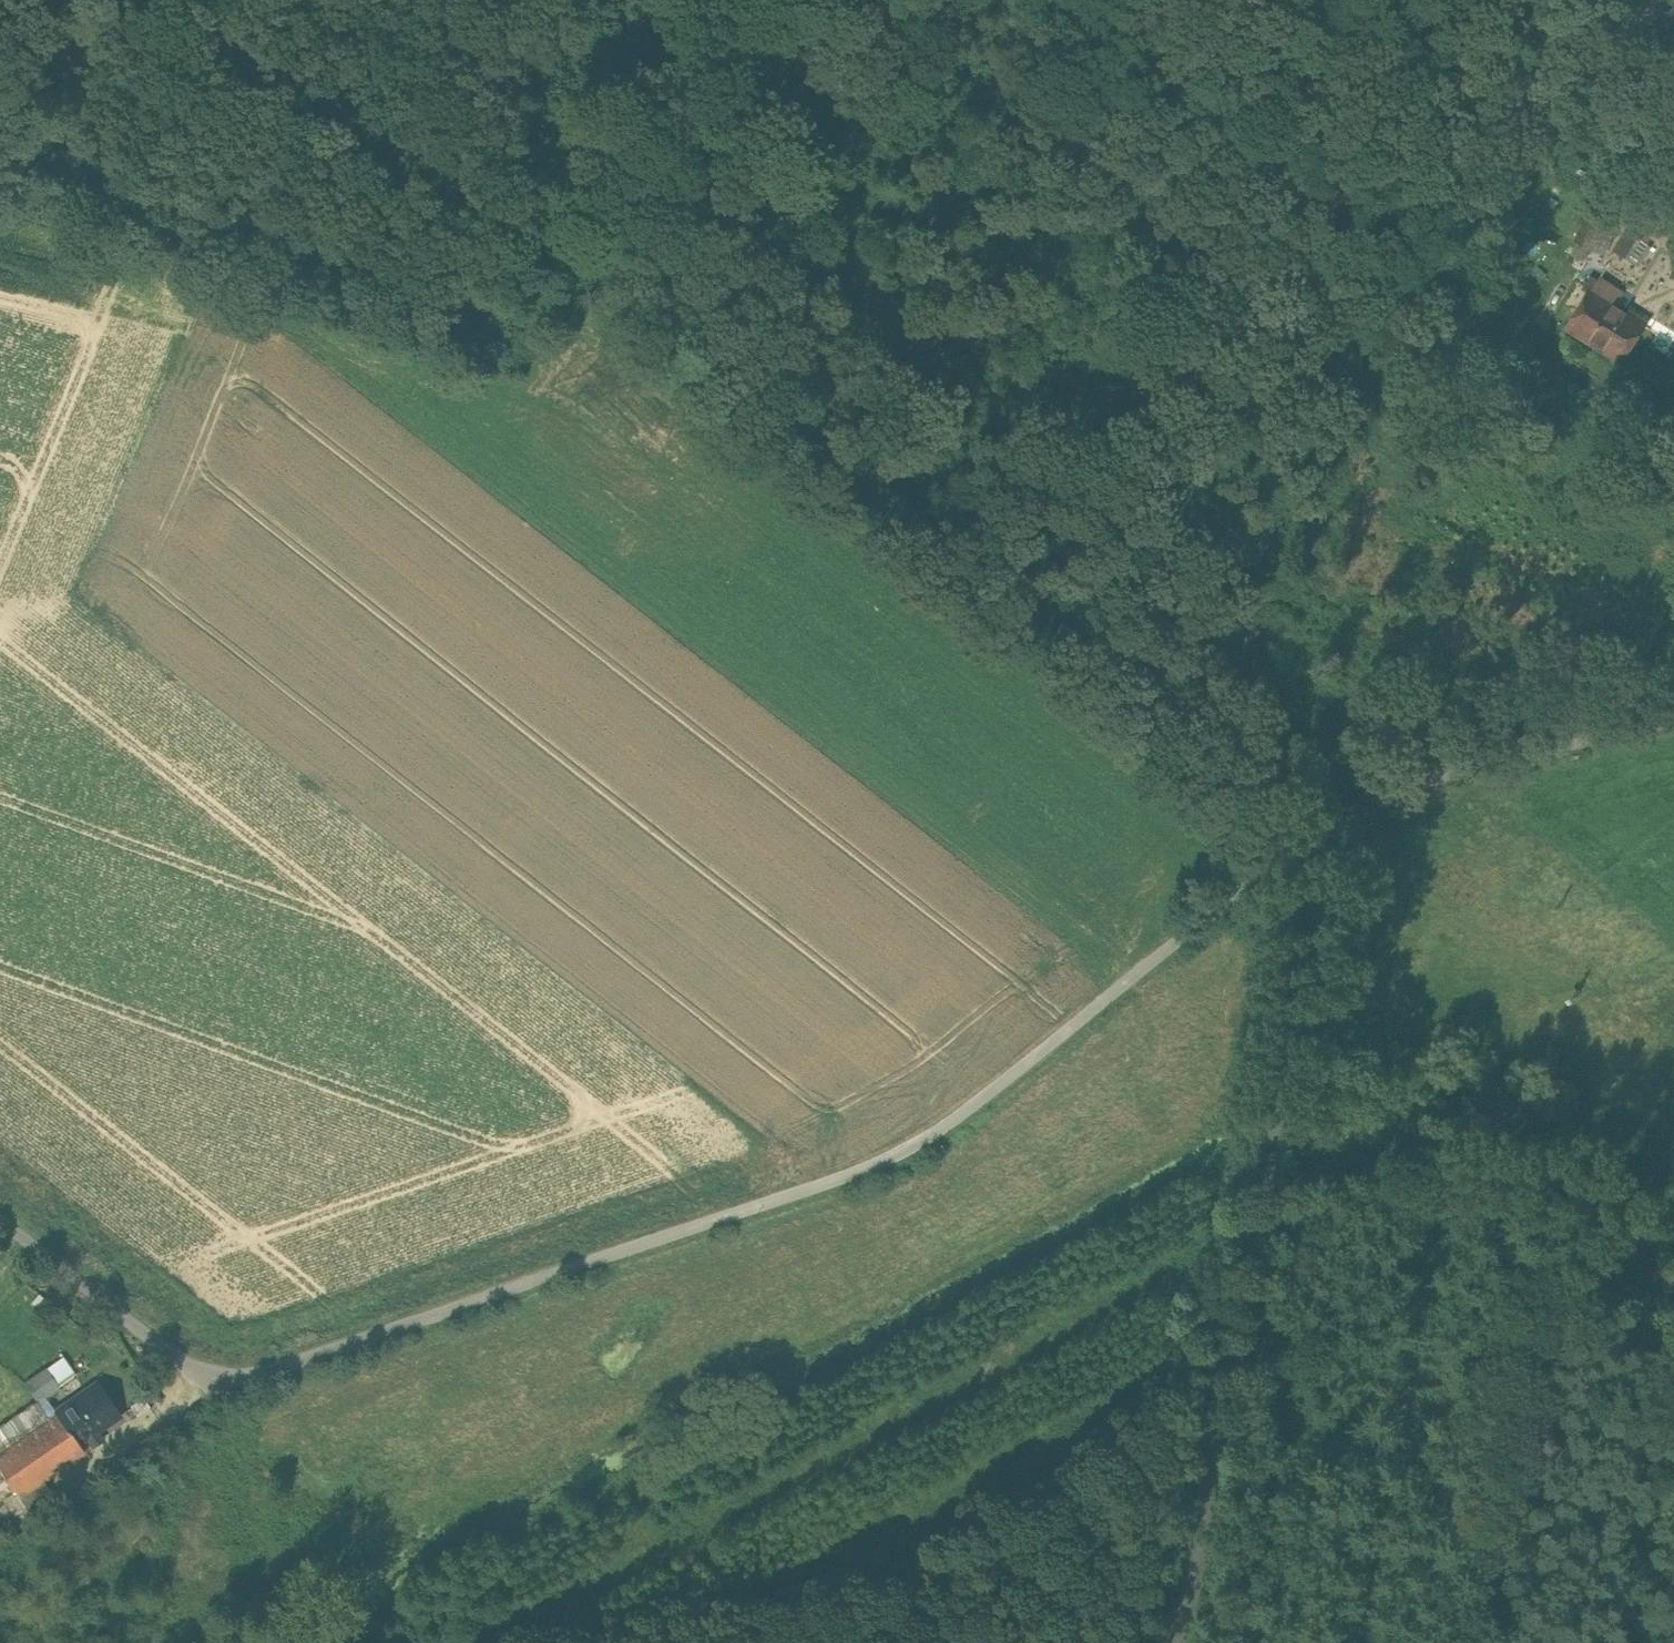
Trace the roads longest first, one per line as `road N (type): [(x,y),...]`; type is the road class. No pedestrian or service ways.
road 1 (unclassified): [(1336,817),(950,1121),(874,1167),(252,1376),(181,1362),(0,1220)]
road 2 (unclassified): [(1181,1642),(1336,817)]
road 3 (unclassified): [(1673,715),(1466,767),(1336,817)]

